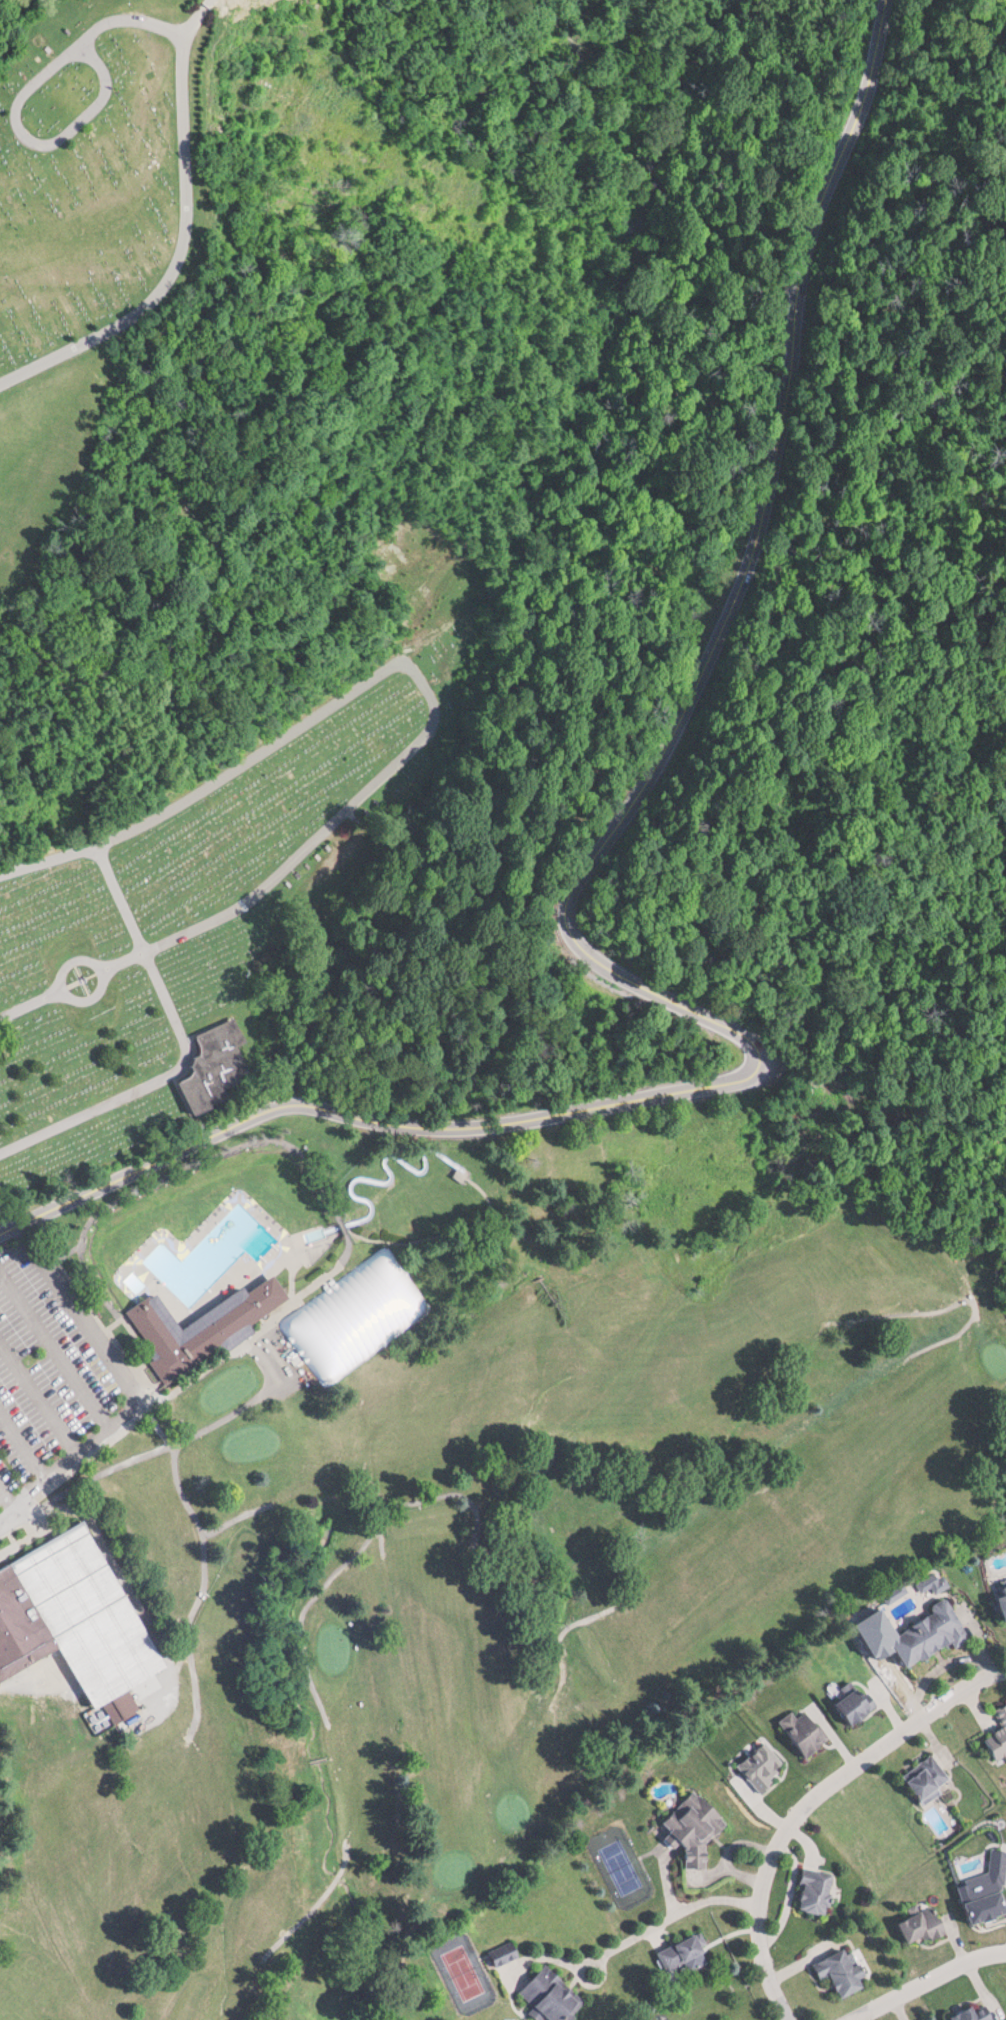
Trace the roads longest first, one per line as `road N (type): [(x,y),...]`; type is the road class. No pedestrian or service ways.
road 1 (tertiary): [(759,1060),(745,1033),(607,962),(578,937),(572,918),(592,862),(678,714),(756,523),(822,193),(850,125),(882,0)]
road 2 (tertiary): [(759,1060),(738,1079),(498,1123),(406,1124),(279,1105),(0,1233)]
road 3 (residential): [(1005,1667),(983,1674),(811,1797),(775,1841),(754,1935),(785,2019)]
road 4 (residential): [(852,2019),(973,1961),(1005,1954)]

